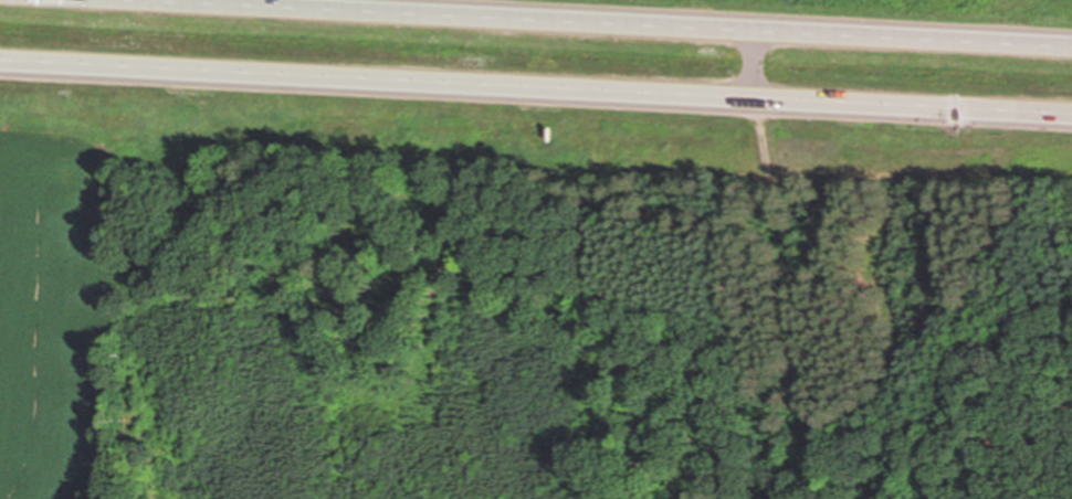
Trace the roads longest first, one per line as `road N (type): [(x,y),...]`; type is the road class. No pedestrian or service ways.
road 1 (motorway): [(0,55),(1071,108)]
road 2 (motorway): [(1071,47),(157,0)]

